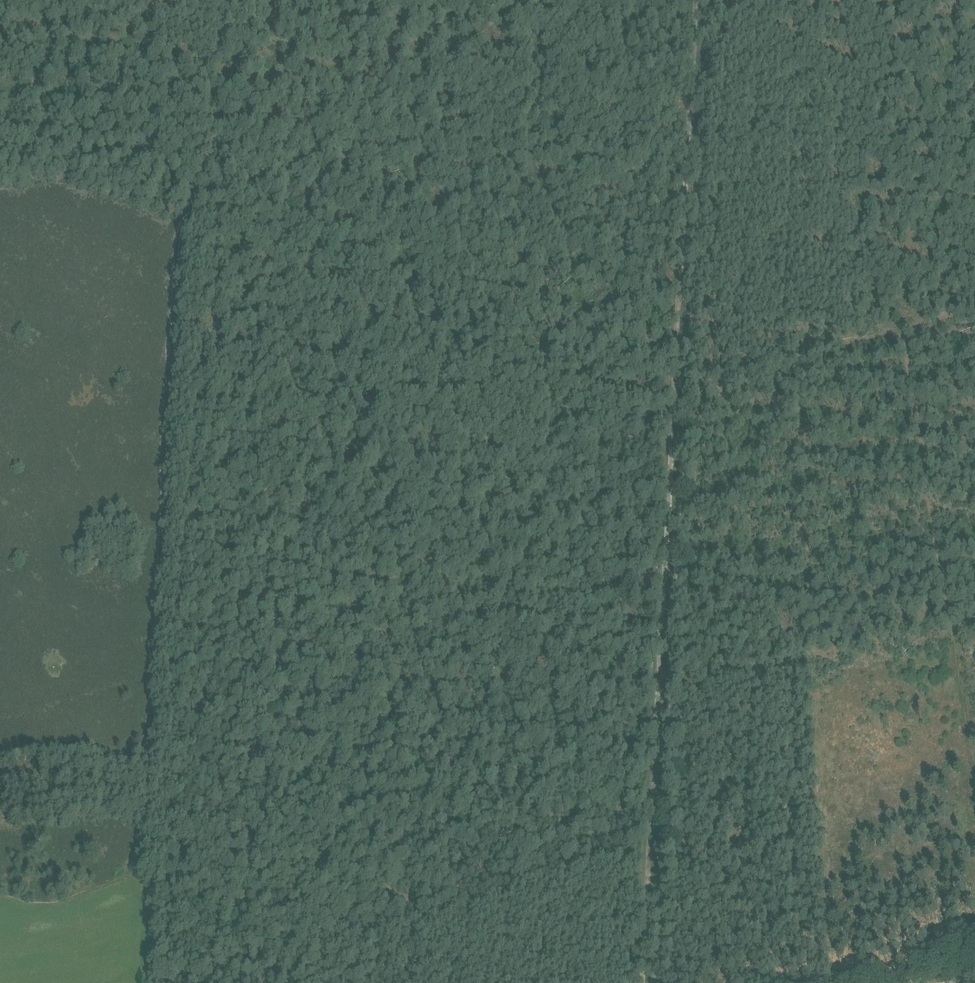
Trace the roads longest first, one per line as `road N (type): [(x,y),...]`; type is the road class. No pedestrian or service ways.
road 1 (track): [(695,0),(646,982)]
road 2 (track): [(974,753),(915,387),(896,321)]

